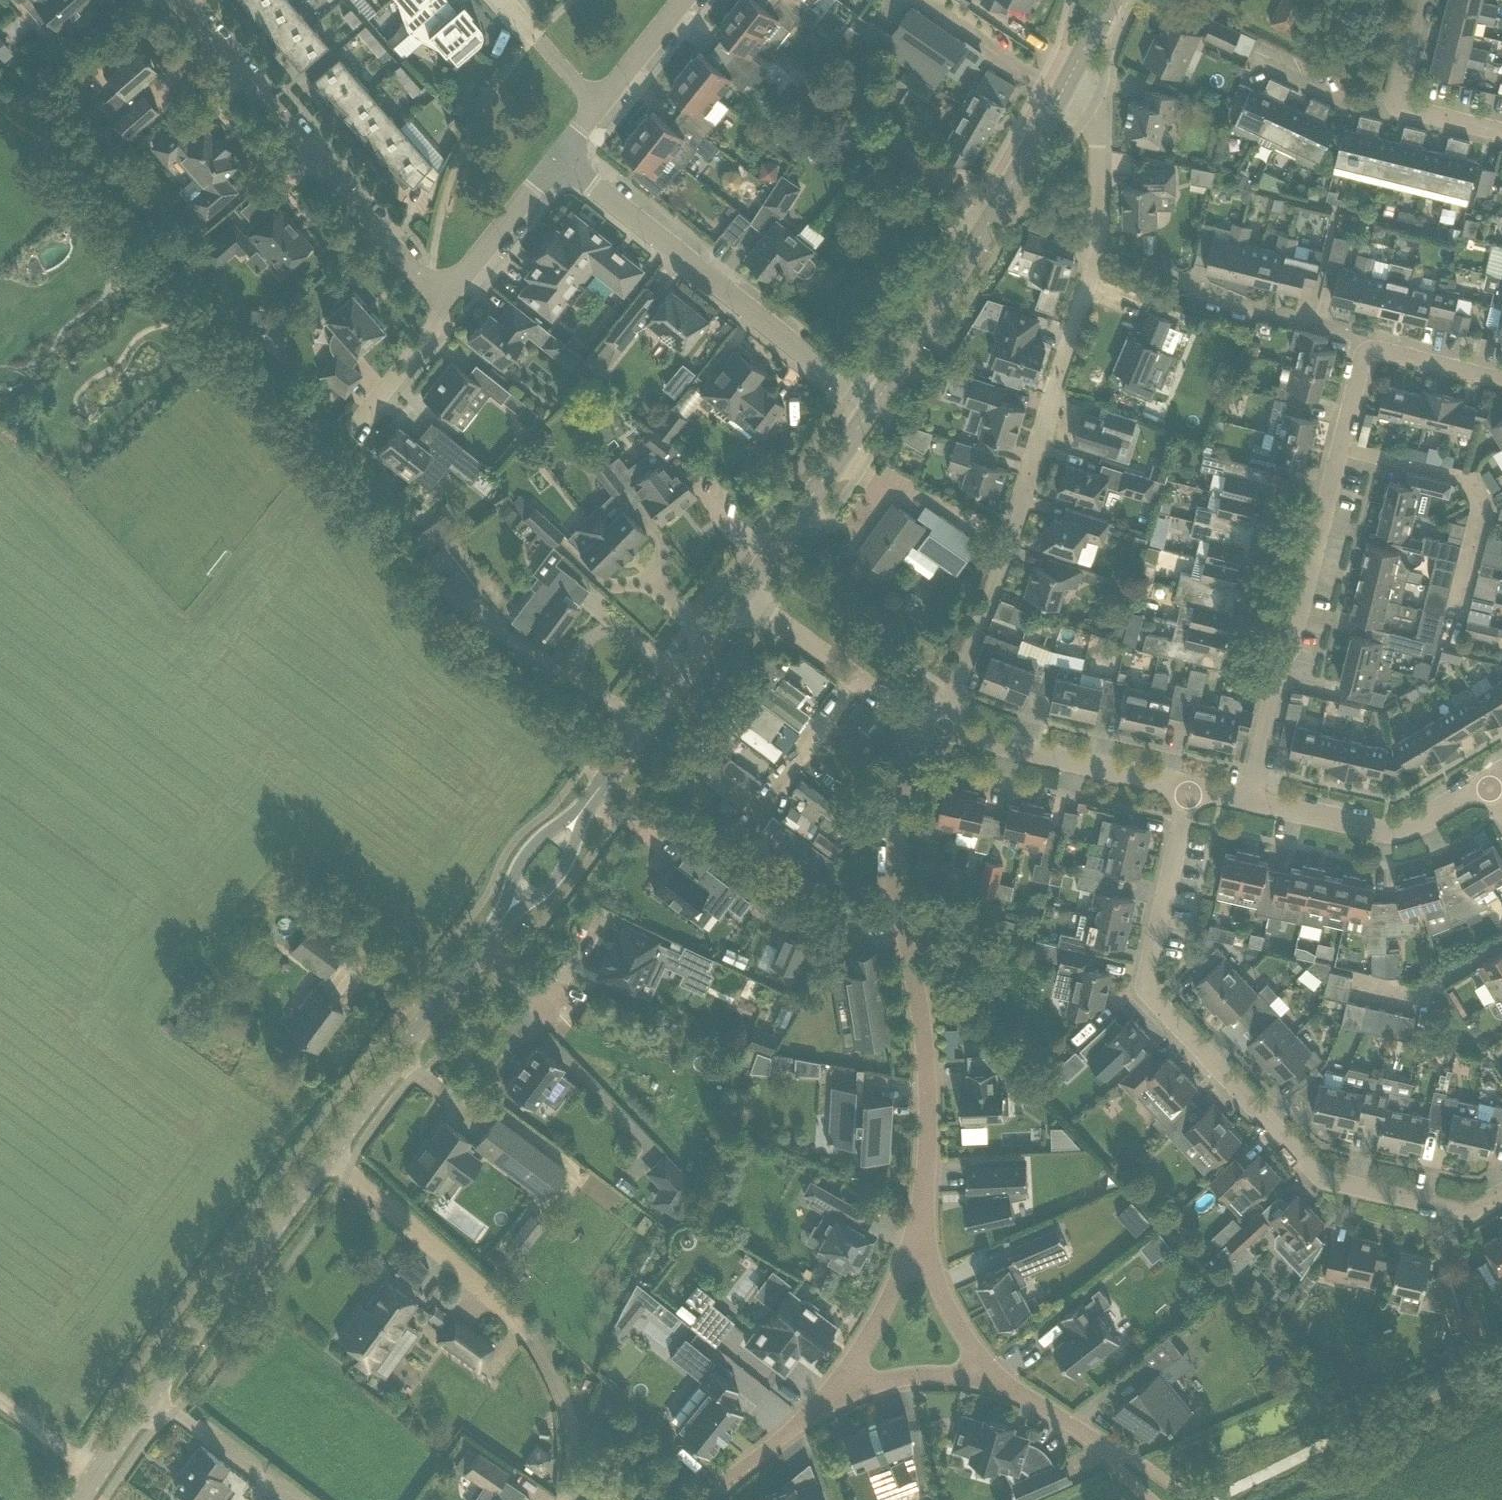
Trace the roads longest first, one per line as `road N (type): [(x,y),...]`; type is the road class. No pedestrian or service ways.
road 1 (residential): [(939,731),(1022,505),(1095,256),(1098,142),(1091,111),(1065,87)]
road 2 (residential): [(1501,1194),(1472,1209),(1450,1209),(1321,1179),(1151,997),(1146,981),(1189,788)]
road 3 (residential): [(926,728),(893,812),(889,852),(926,1062),(918,1248)]
road 4 (residential): [(1252,801),(1281,657),(1292,641),(1369,349)]
road 5 (residential): [(326,1152),(517,1320),(549,1361),(572,1419),(567,1499)]
road 6 (secondary): [(78,1499),(326,1152)]
road 7 (residential): [(873,405),(556,159)]
road 8 (residential): [(441,298),(178,0)]
road 9 (secondary): [(873,405),(1065,87)]
road 10 (secondary): [(326,1152),(501,920)]
road 11 (secondary): [(580,812),(741,596)]
road 12 (residential): [(1189,788),(939,731)]
road 13 (residential): [(1487,785),(1411,827),(1388,830),(1252,801)]
road 14 (secondary): [(741,596),(873,405)]
road 15 (residential): [(926,728),(741,596)]
road 16 (residential): [(1369,349),(1357,334),(1248,308),(1185,281)]
road 17 (residential): [(441,298),(556,159)]
road 18 (residential): [(1000,1381),(946,1374),(838,1390)]
road 19 (residential): [(918,1248),(838,1390)]
road 20 (residential): [(838,1390),(713,1490)]
road 21 (residential): [(1399,99),(1377,107),(1339,99),(1252,60)]
road 22 (residential): [(356,428),(433,329),(441,298)]
road 23 (residential): [(918,1248),(966,1340),(1000,1381)]
road 24 (secondary): [(501,920),(561,873),(580,812)]
road 25 (secondary): [(580,812),(527,850),(501,920)]
road 26 (residential): [(1000,1381),(1116,1458)]
road 27 (residential): [(599,102),(508,0)]
road 28 (residential): [(1369,349),(1501,380)]
road 29 (residential): [(599,102),(679,0)]

